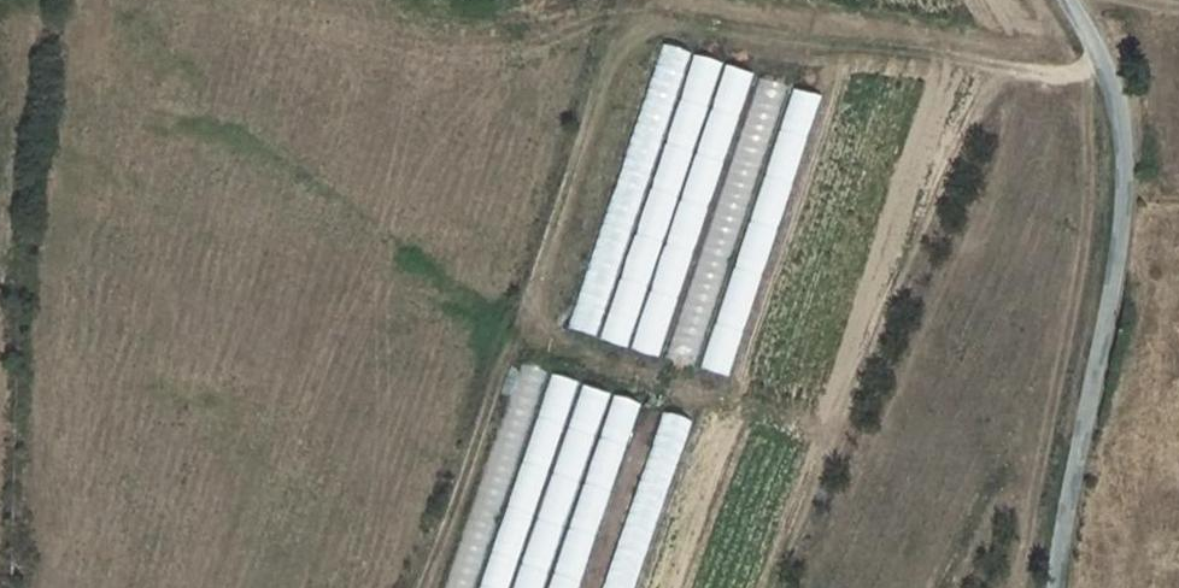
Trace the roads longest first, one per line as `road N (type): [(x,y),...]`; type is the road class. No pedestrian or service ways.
road 1 (track): [(1096,56),(1081,69),(1047,75),(680,25),(629,41),(593,110),(422,587)]
road 2 (unclassified): [(1064,0),(1092,44),(1120,123),(1118,221),(1047,587)]

